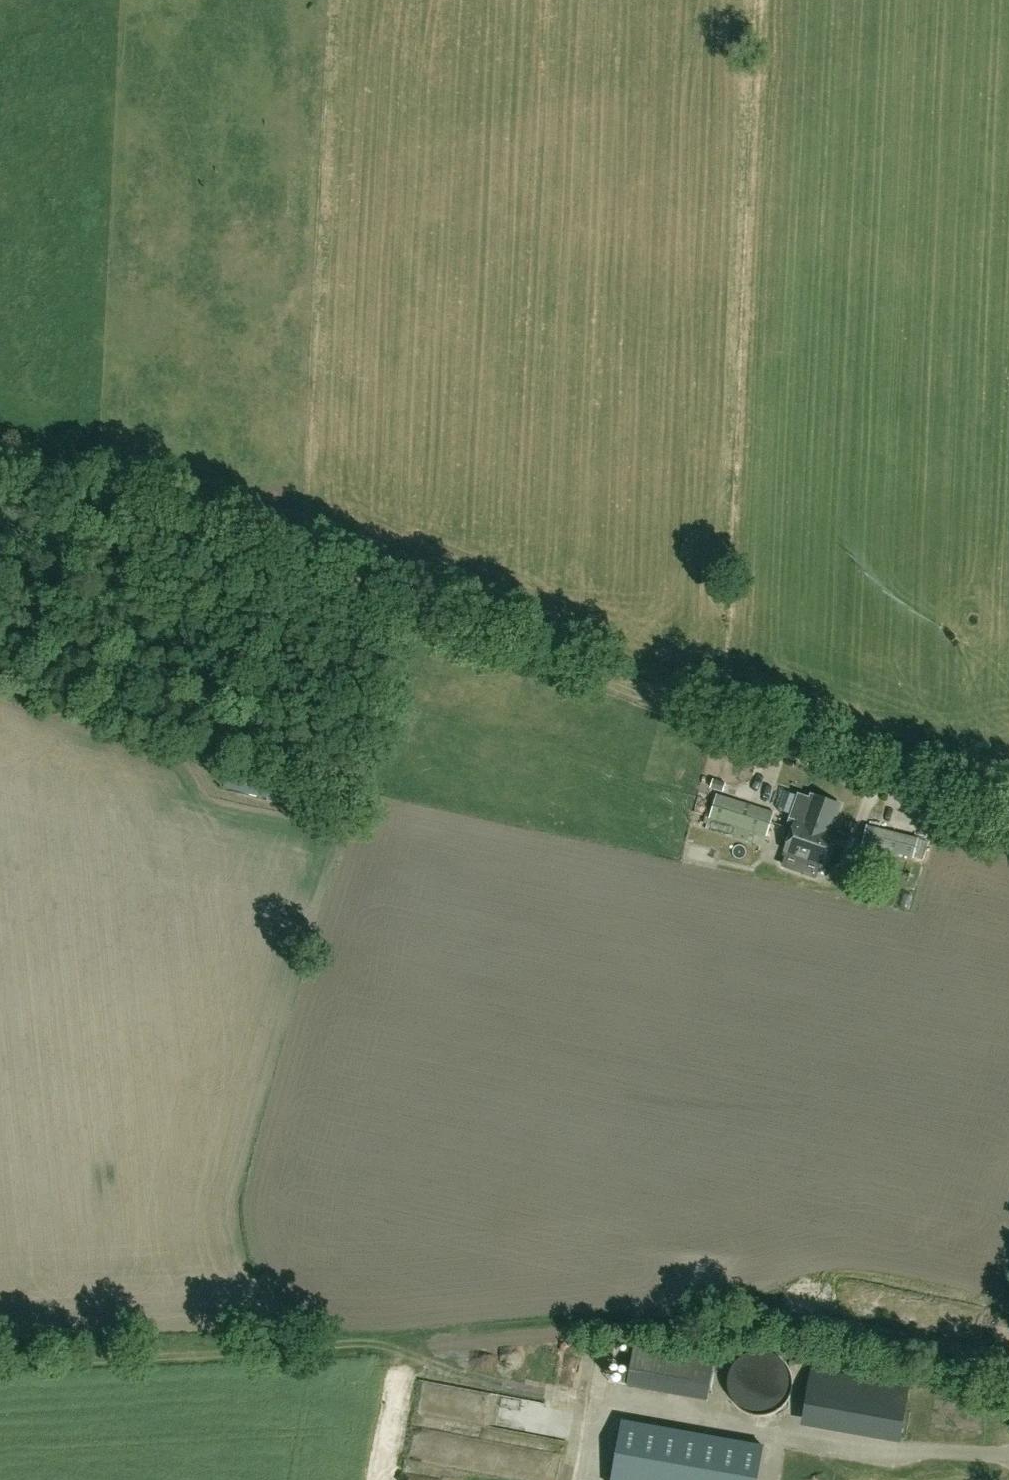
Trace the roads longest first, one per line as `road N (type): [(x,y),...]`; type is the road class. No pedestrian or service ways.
road 1 (track): [(1008,834),(0,460)]

